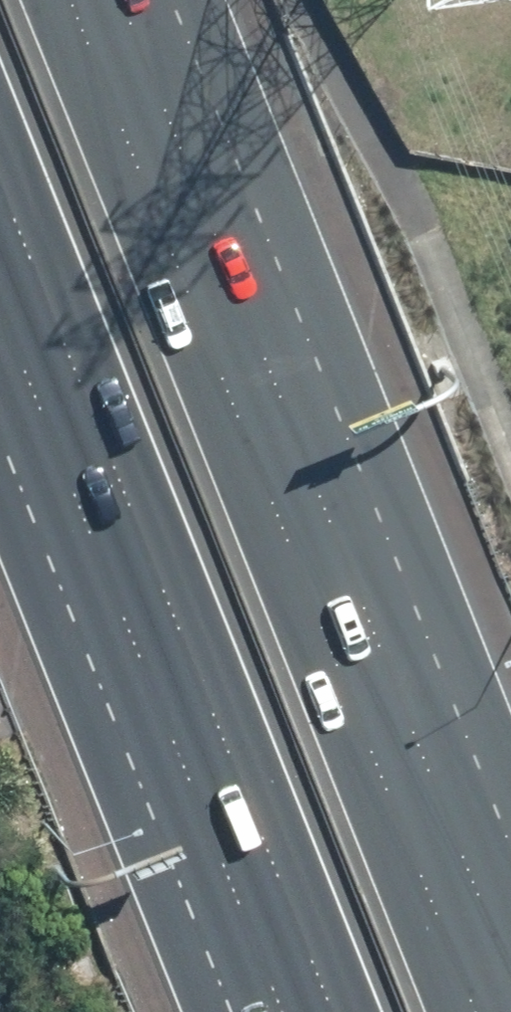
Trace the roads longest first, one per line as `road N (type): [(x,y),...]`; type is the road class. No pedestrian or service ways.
road 1 (motorway): [(72,0),(480,1011)]
road 2 (motorway): [(335,1011),(0,177)]

